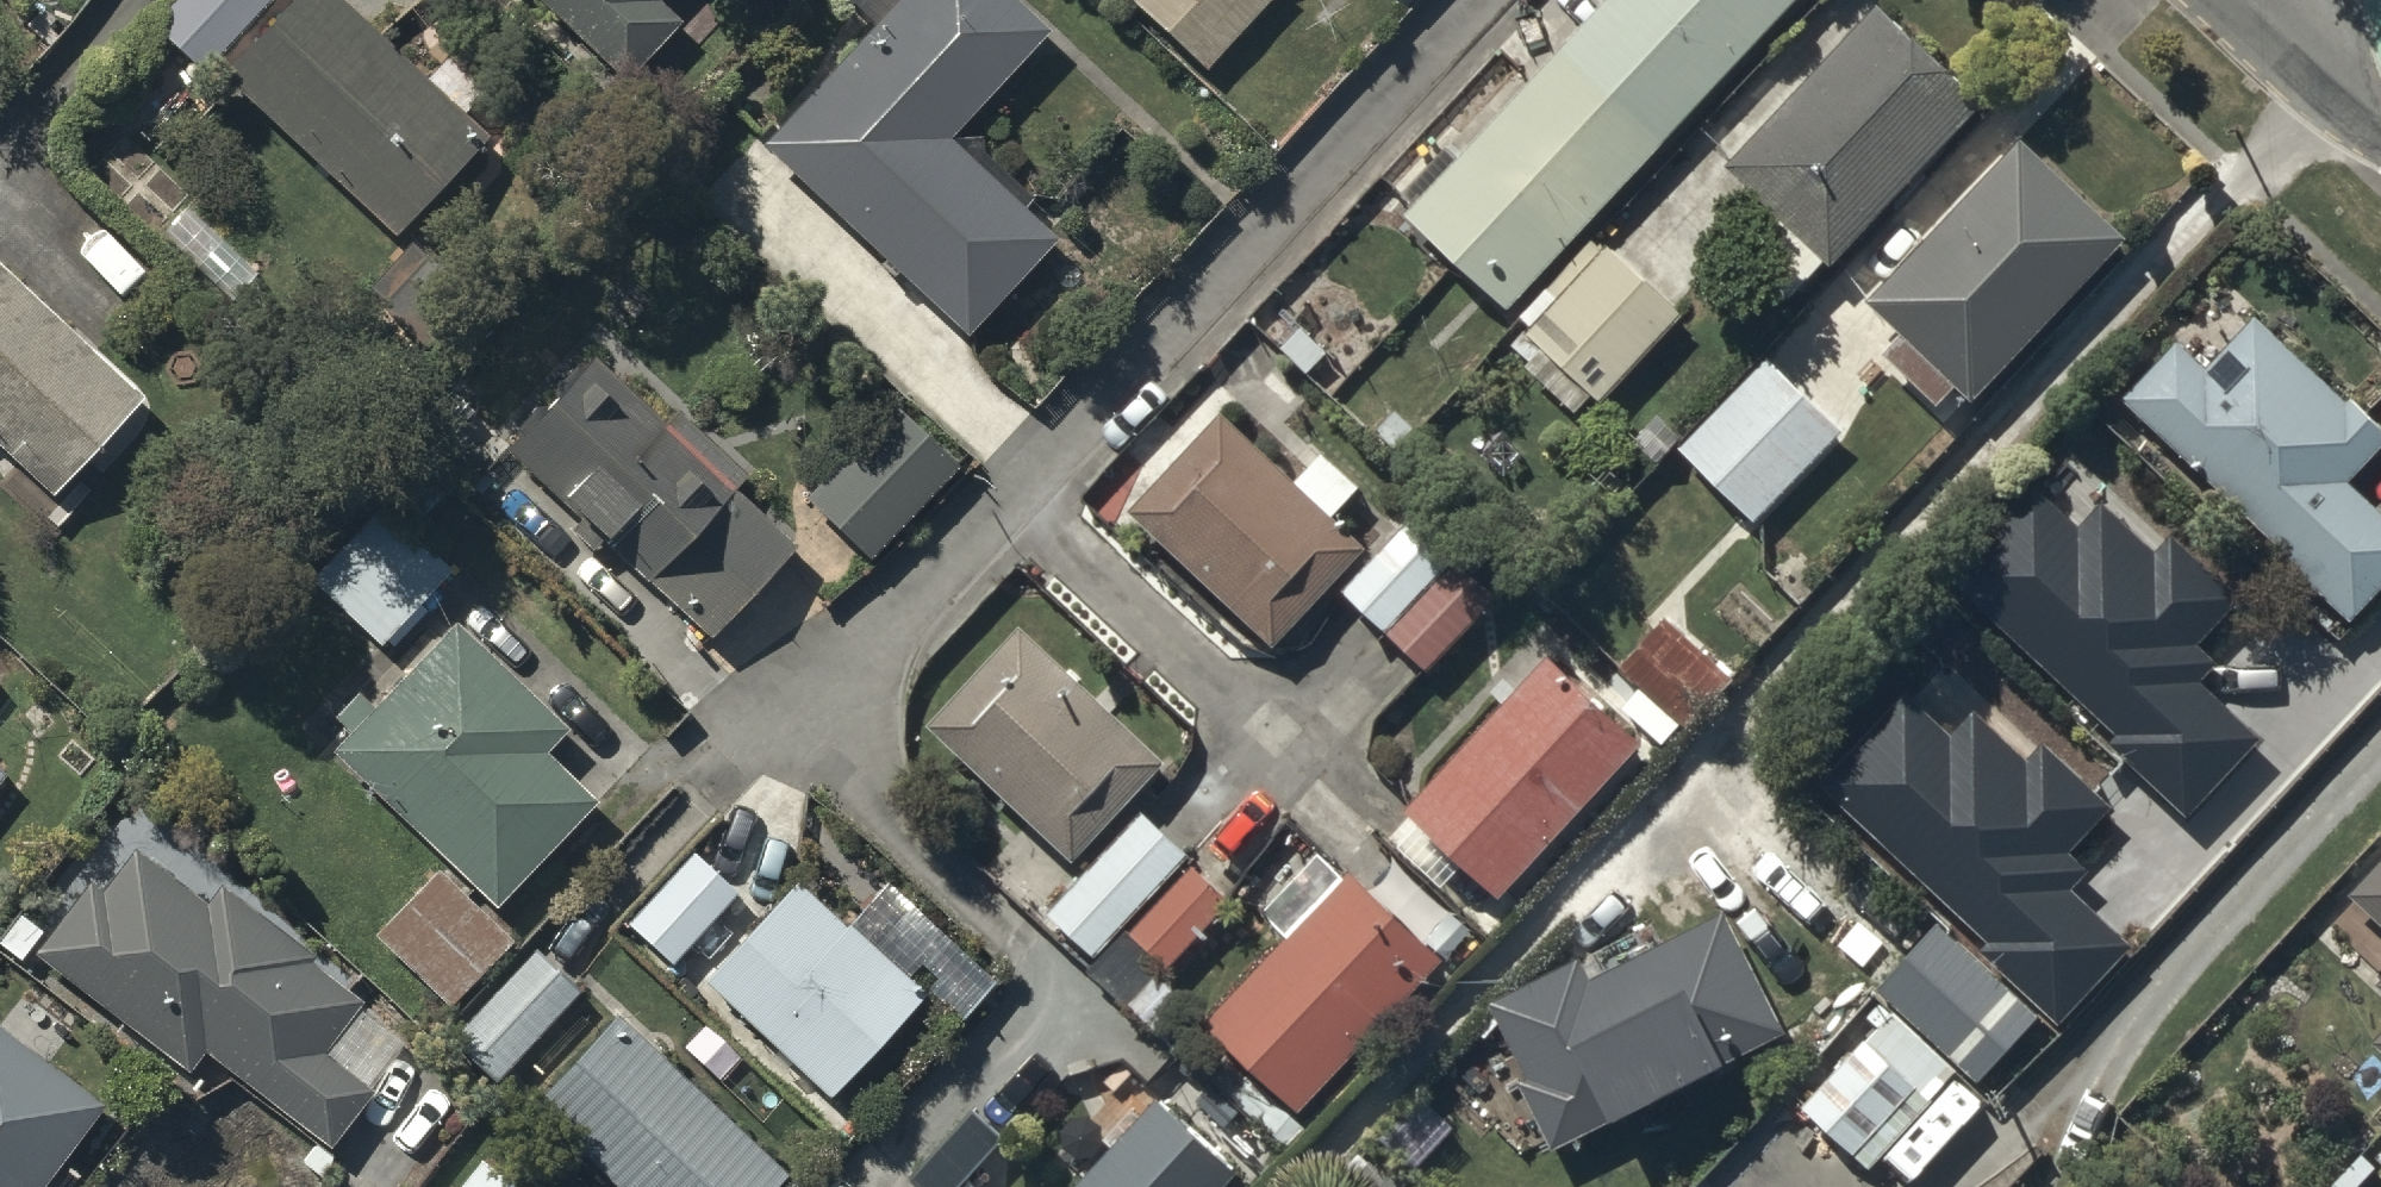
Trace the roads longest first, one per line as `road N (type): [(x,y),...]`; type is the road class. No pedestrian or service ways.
road 1 (residential): [(2250,0),(2380,128)]

